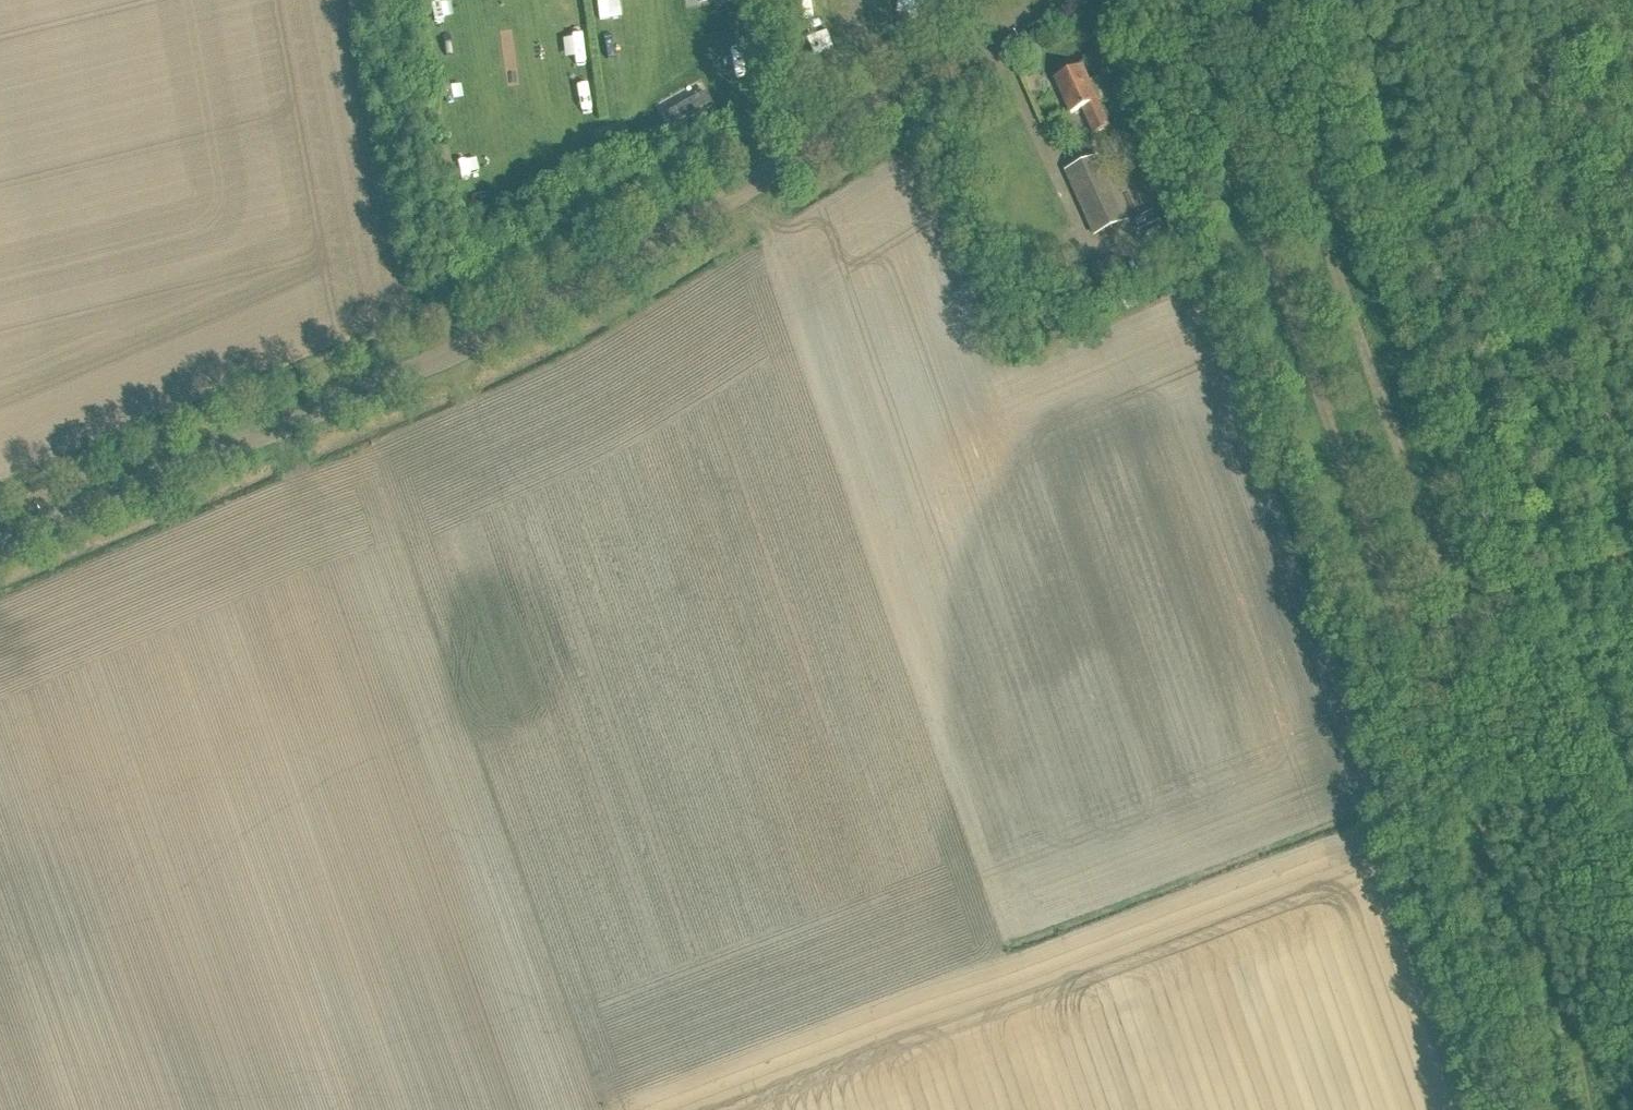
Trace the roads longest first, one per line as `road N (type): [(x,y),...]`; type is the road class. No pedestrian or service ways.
road 1 (unclassified): [(0,542),(453,354),(564,296),(1051,0)]

